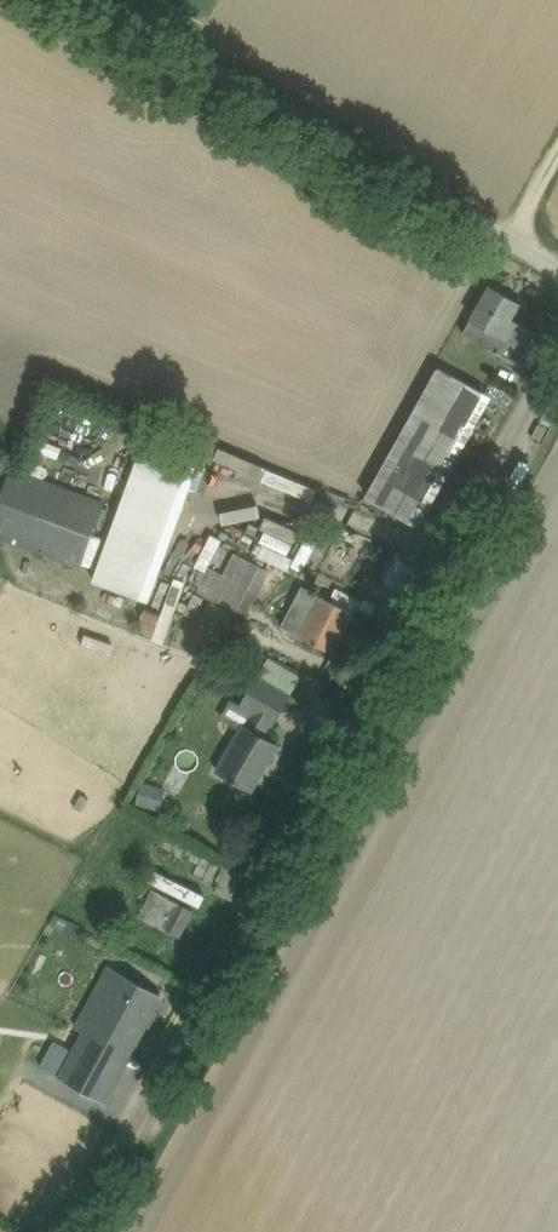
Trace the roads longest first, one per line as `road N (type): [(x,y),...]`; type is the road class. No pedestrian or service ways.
road 1 (track): [(75,1231),(557,358)]
road 2 (unclassified): [(557,268),(94,0)]

